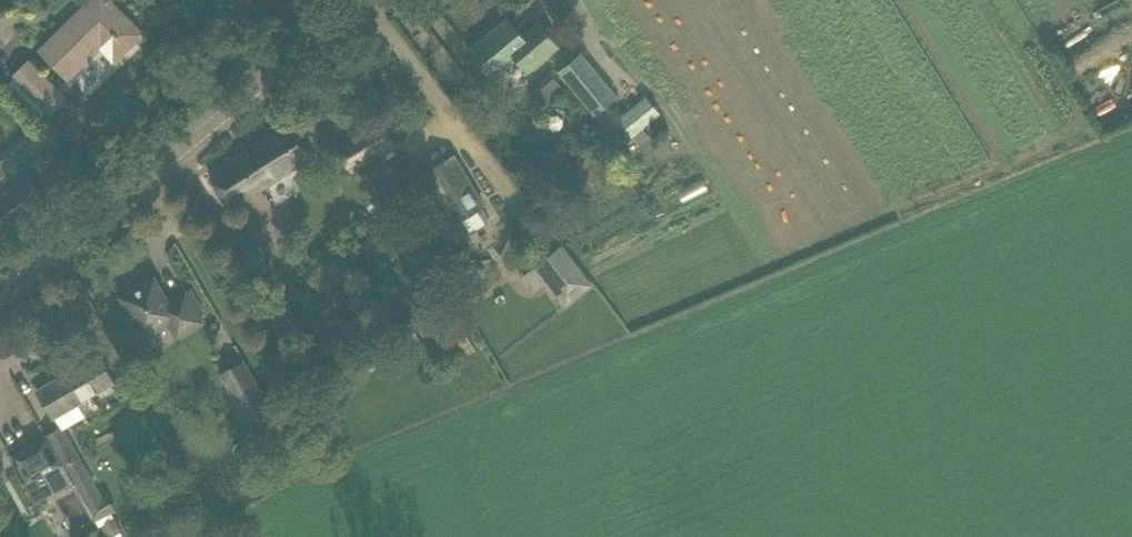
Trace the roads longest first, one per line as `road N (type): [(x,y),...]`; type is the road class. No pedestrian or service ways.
road 1 (tertiary): [(0,305),(355,0)]

